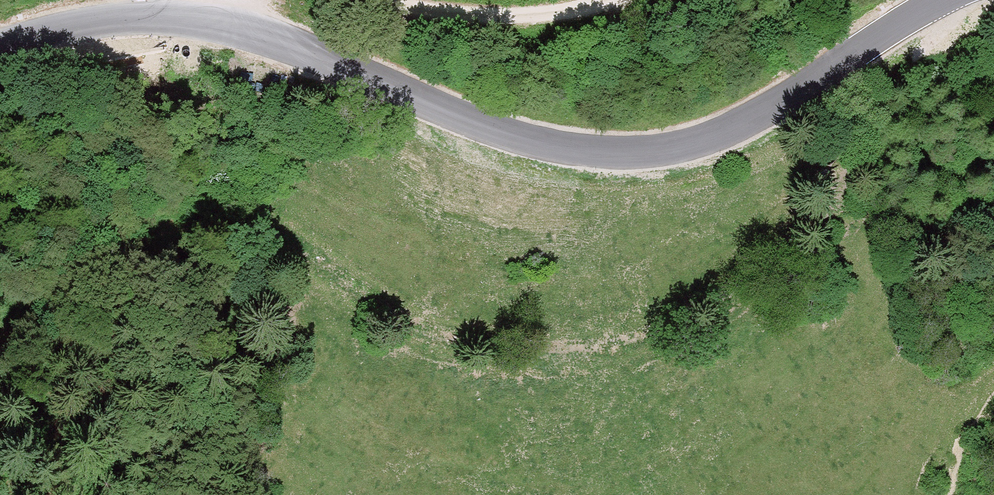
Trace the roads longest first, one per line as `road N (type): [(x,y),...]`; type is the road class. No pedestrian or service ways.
road 1 (track): [(0,353),(150,237),(201,231),(248,229),(290,241),(374,300),(453,336),(539,350),(595,346),(692,314),(765,275),(813,227),(913,53),(904,17)]
road 2 (tertiary): [(0,52),(99,21),(150,15),(210,22),(487,126),(562,147),(640,147),(710,134),(789,95),(933,0)]
road 3 (track): [(609,0),(510,18),(438,14),(385,0)]

